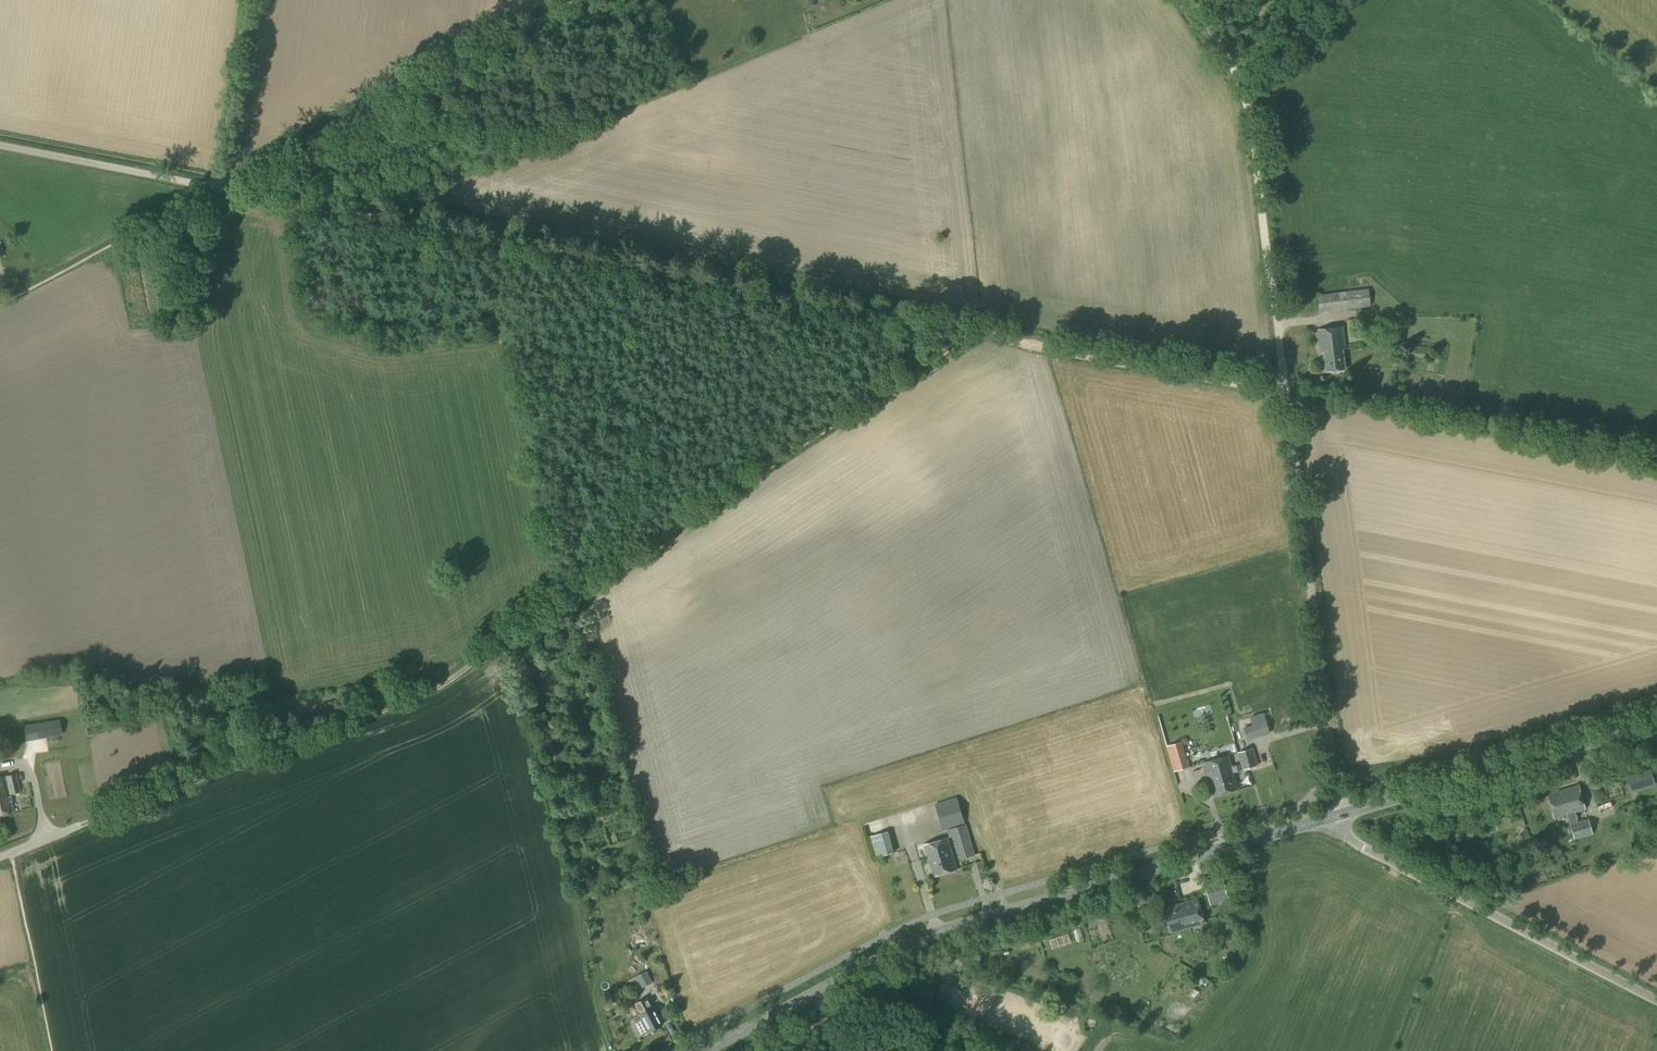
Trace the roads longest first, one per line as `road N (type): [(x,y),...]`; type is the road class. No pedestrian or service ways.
road 1 (track): [(1656,463),(217,188)]
road 2 (track): [(215,773),(435,691),(974,333)]
road 3 (tertiary): [(704,1050),(934,935),(1341,815)]
road 4 (unclassified): [(1341,815),(1273,322)]
road 5 (track): [(576,0),(217,188)]
road 6 (unclassified): [(1656,1001),(1356,844),(1341,815)]
road 7 (track): [(1185,0),(1230,69),(1242,115),(1273,322)]
road 8 (tertiary): [(1341,815),(1656,724)]
road 9 (unclassified): [(0,857),(215,773)]
road 10 (unclassified): [(217,188),(0,147)]
road 11 (track): [(217,188),(246,0)]

